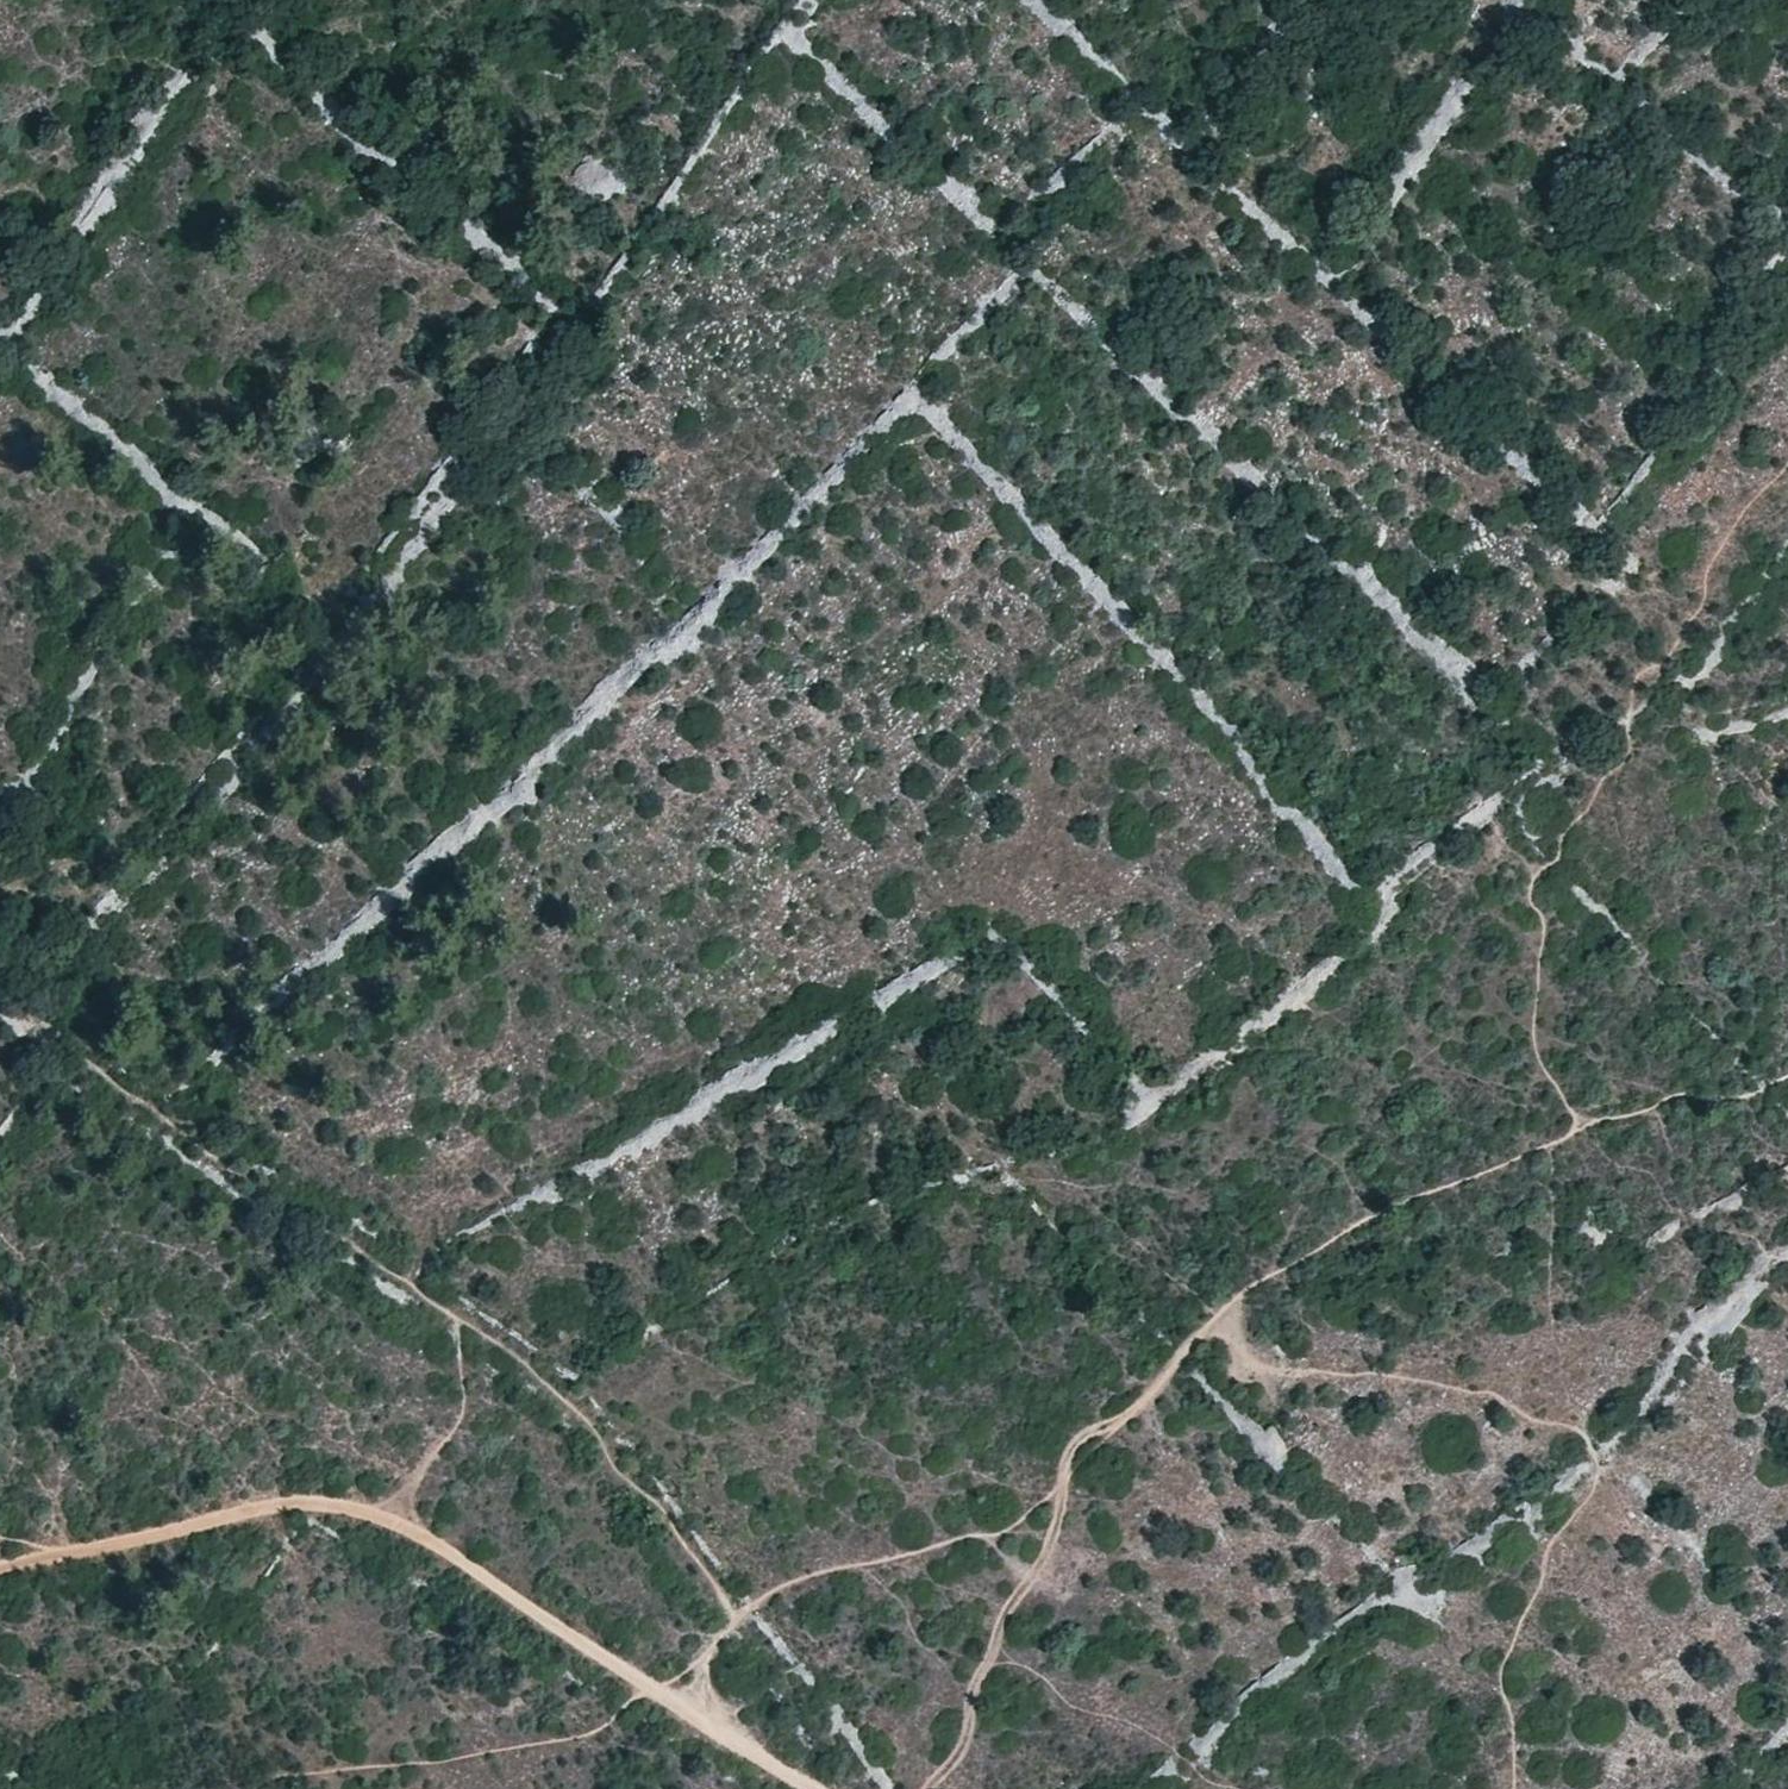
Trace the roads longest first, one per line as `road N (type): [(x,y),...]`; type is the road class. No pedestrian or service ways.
road 1 (track): [(669,1692),(375,1511),(293,1505),(0,1574)]
road 2 (track): [(669,1692),(823,1788)]

